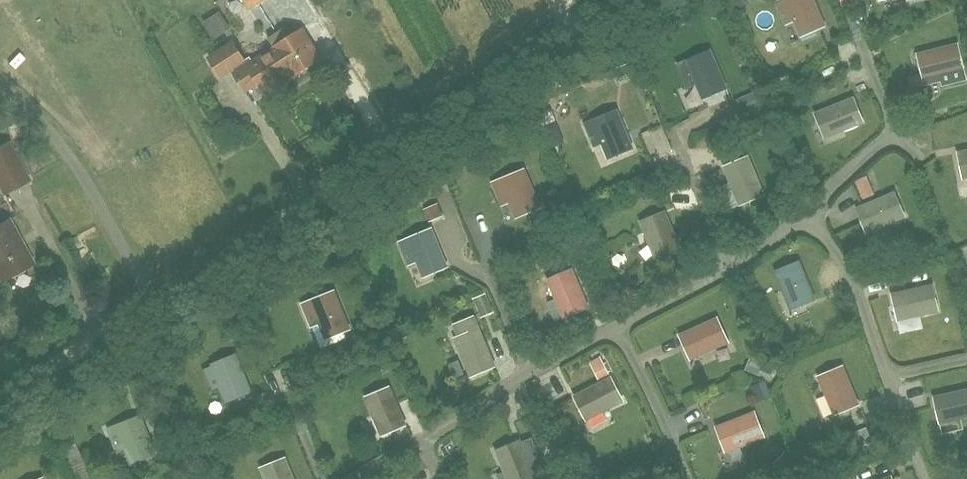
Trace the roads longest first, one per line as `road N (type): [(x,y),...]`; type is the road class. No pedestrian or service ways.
road 1 (unclassified): [(0,398),(620,0)]

